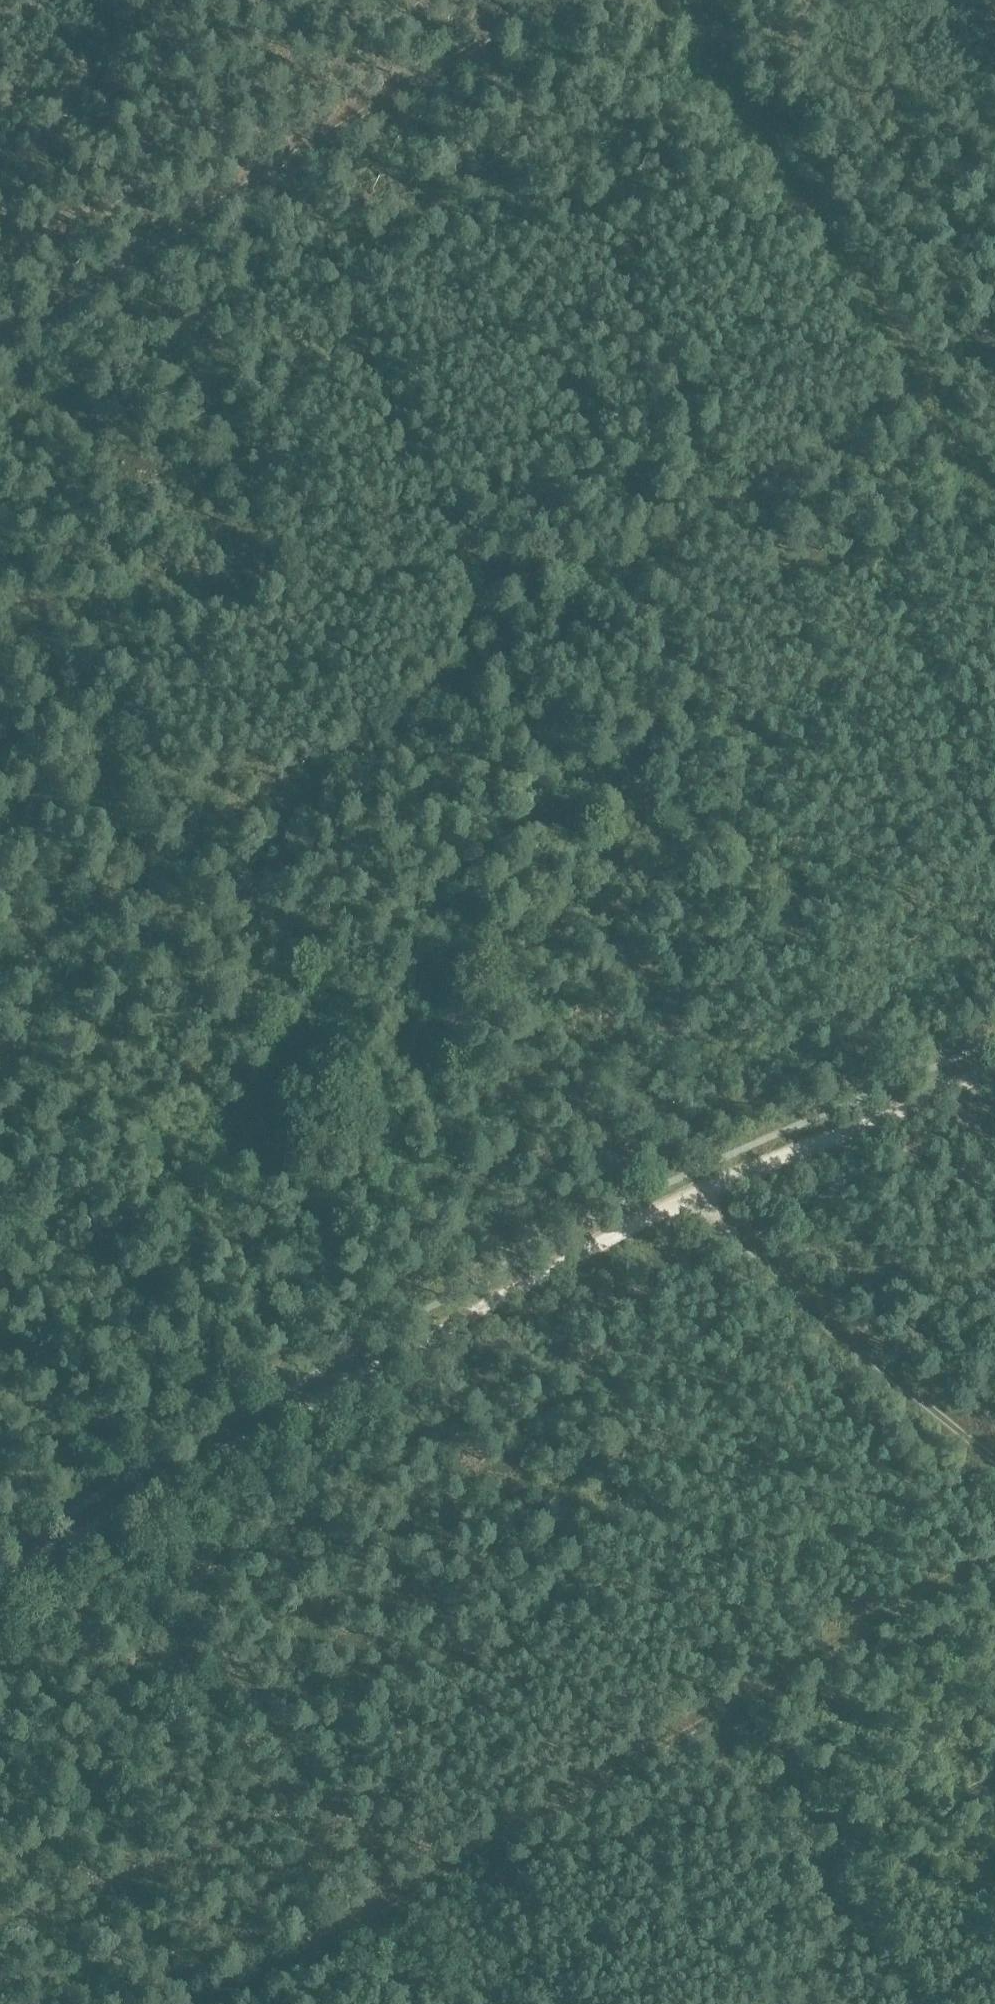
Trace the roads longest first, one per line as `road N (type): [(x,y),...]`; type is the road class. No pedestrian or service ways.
road 1 (track): [(994,1552),(212,2003)]
road 2 (track): [(0,1580),(691,1198)]
road 3 (track): [(0,342),(546,0)]
road 4 (track): [(691,1198),(994,1459)]
road 5 (track): [(691,1198),(994,1067)]

